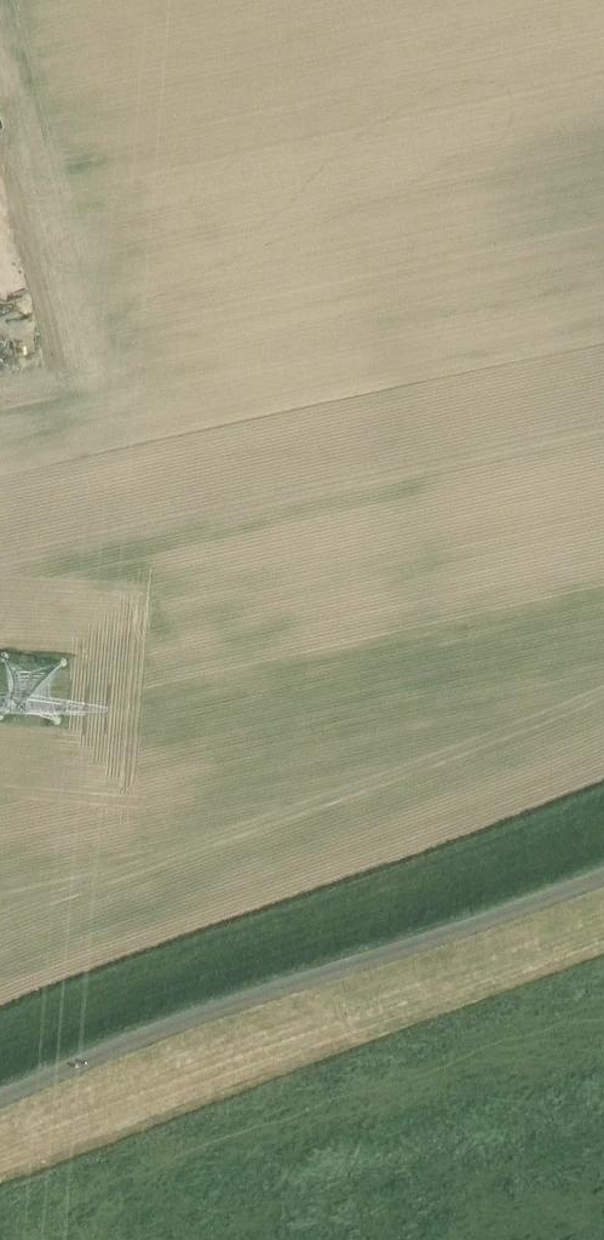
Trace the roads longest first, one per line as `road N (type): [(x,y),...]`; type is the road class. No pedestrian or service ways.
road 1 (unclassified): [(0,1101),(198,1022),(603,880)]

